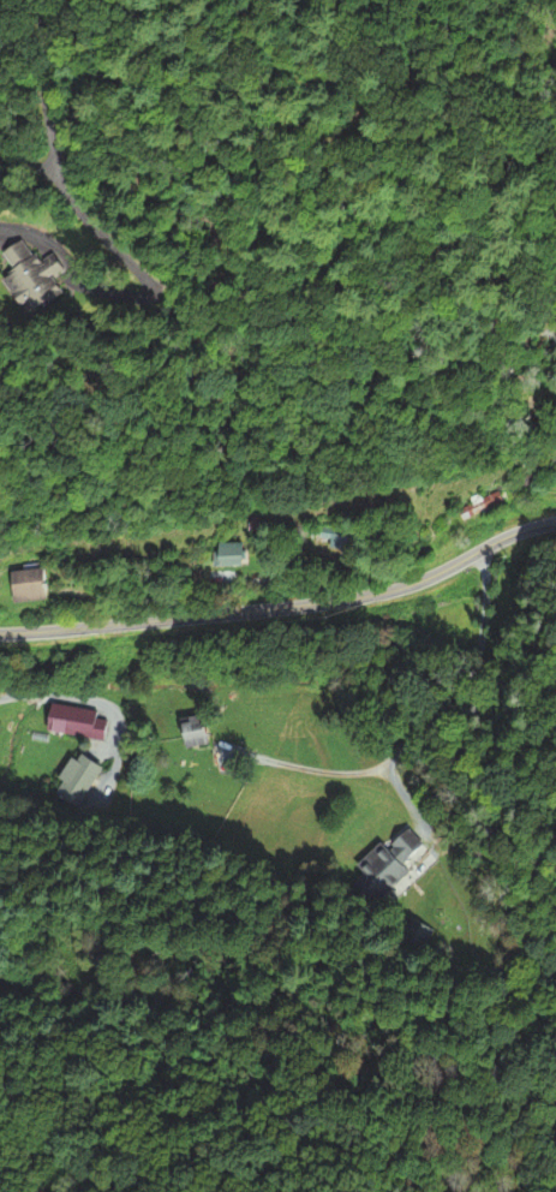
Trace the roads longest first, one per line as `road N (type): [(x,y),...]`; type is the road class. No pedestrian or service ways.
road 1 (tertiary): [(0,634),(361,601),(432,578),(515,531),(555,521)]

